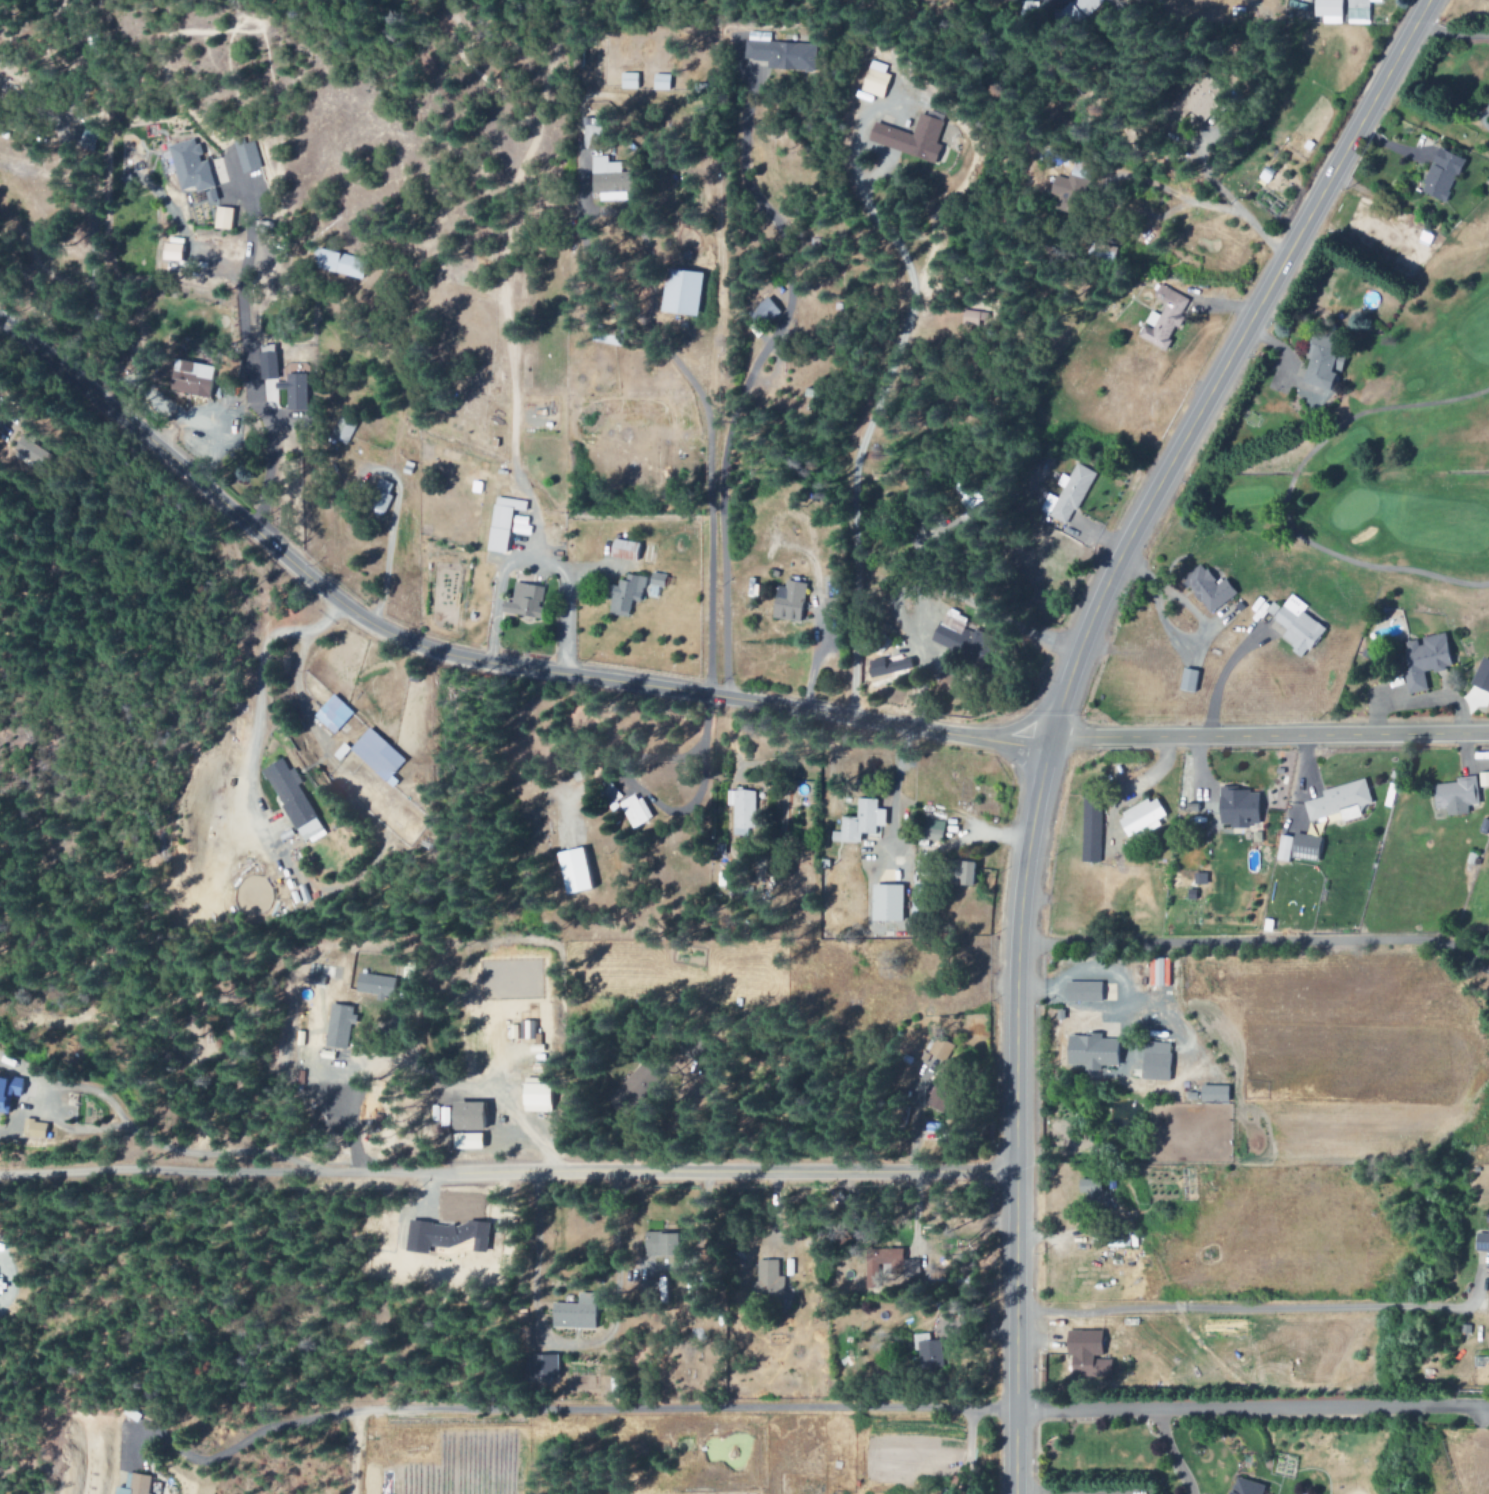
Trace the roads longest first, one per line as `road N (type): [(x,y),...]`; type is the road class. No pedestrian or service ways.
road 1 (tertiary): [(1426,0),(1102,598),(1048,746),(1022,873),(1013,1493)]
road 2 (residential): [(0,320),(342,606),(401,636),(478,657),(1048,746)]
road 3 (residential): [(1015,1172),(0,1170)]
road 4 (residential): [(1013,1412),(1488,1406)]
road 5 (residential): [(1048,746),(1488,733)]

